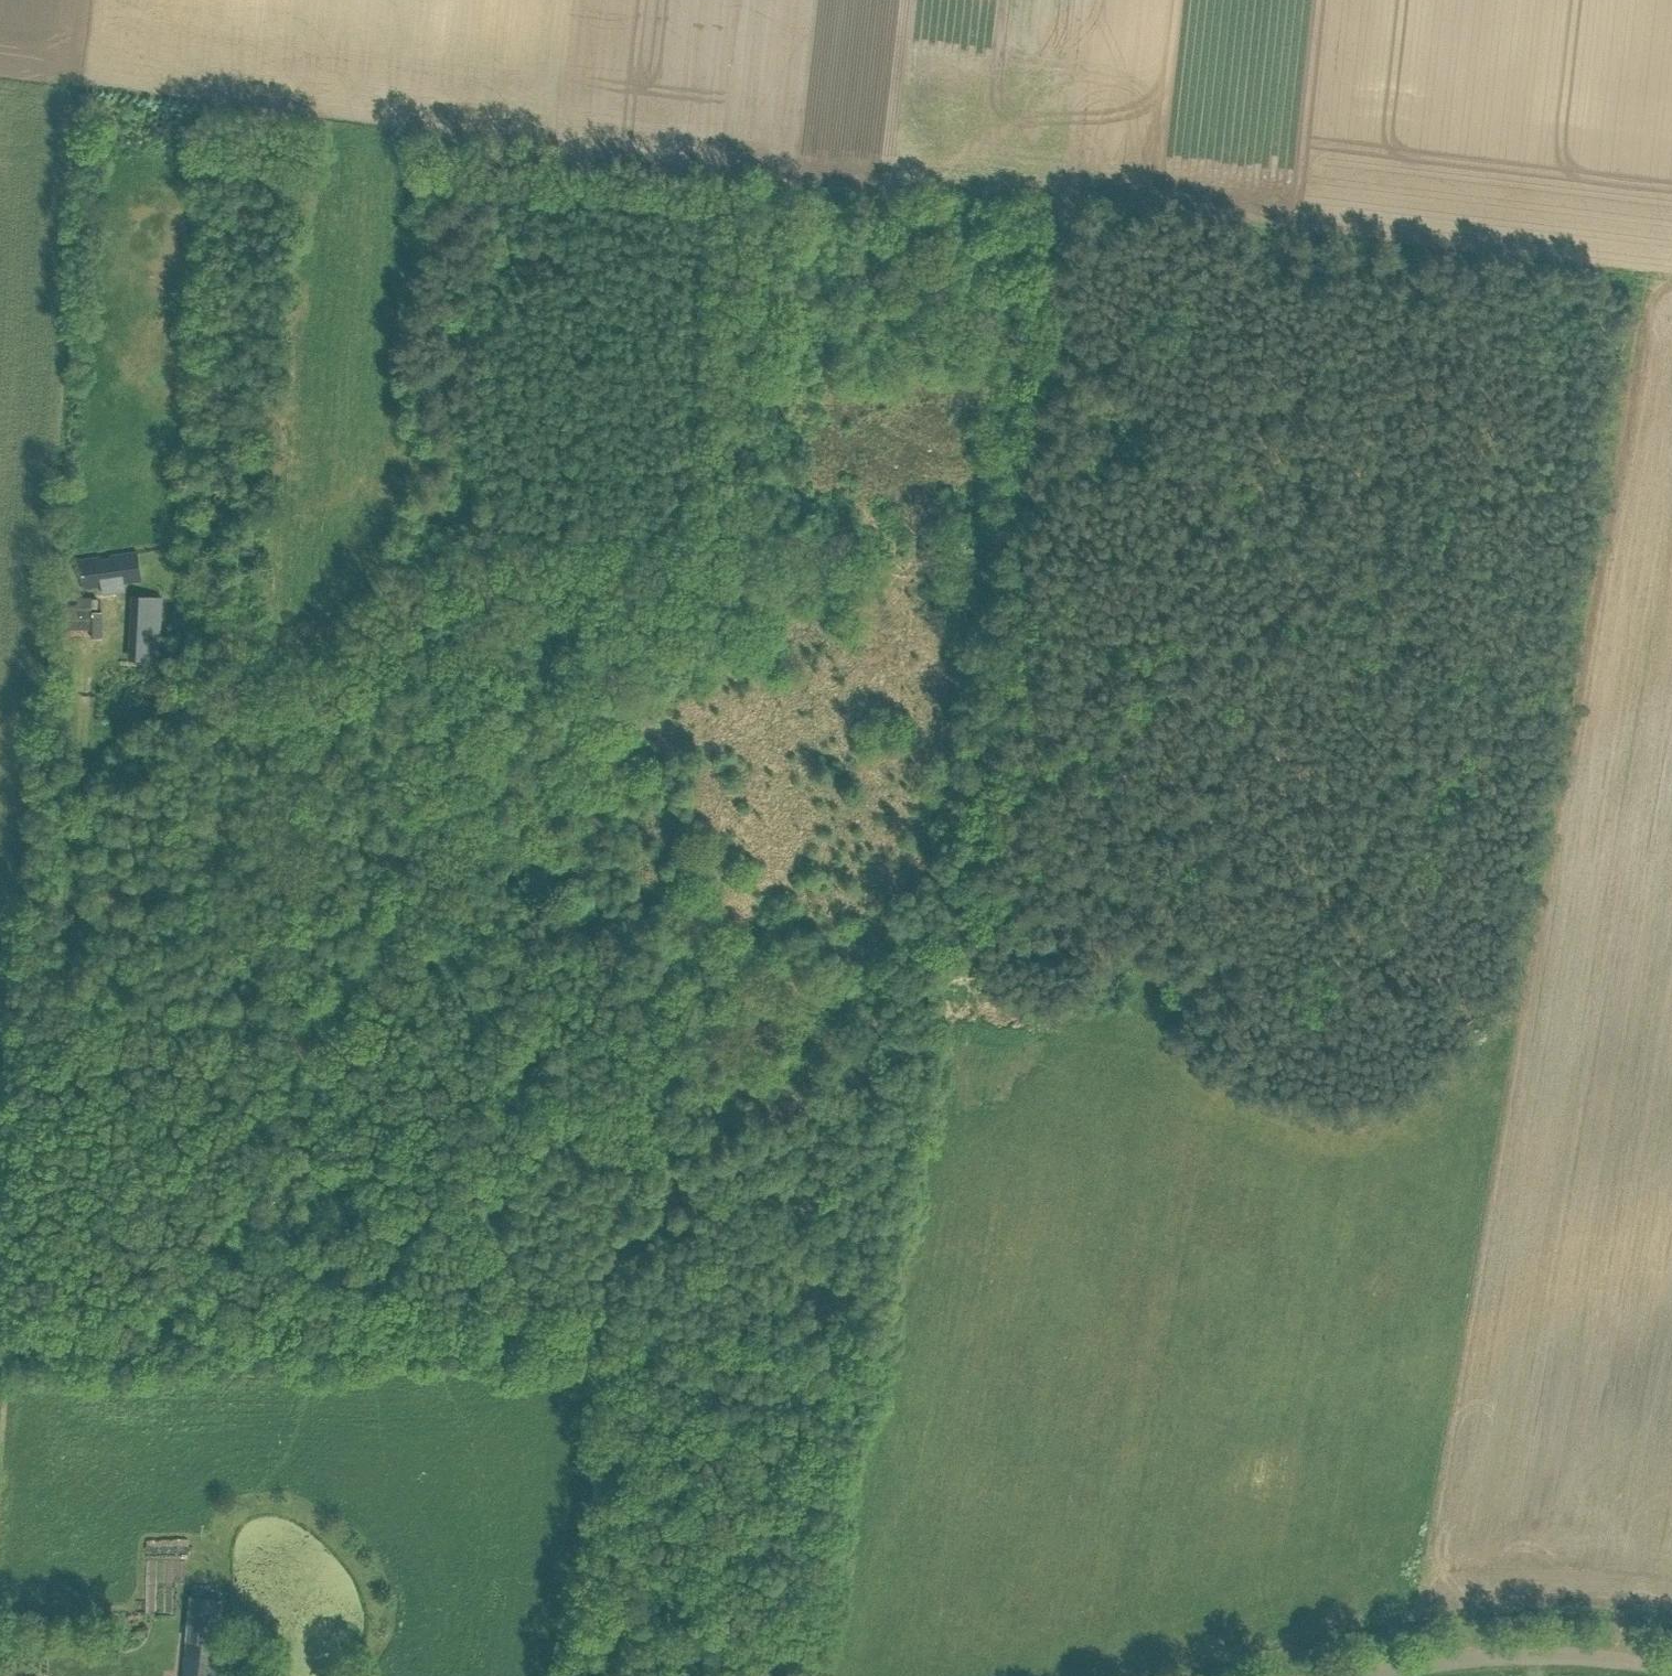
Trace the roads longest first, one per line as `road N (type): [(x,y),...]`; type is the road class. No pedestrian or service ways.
road 1 (track): [(0,1353),(42,1274),(83,697),(97,641)]
road 2 (unclassified): [(1349,1675),(1527,1652),(1671,1664)]

